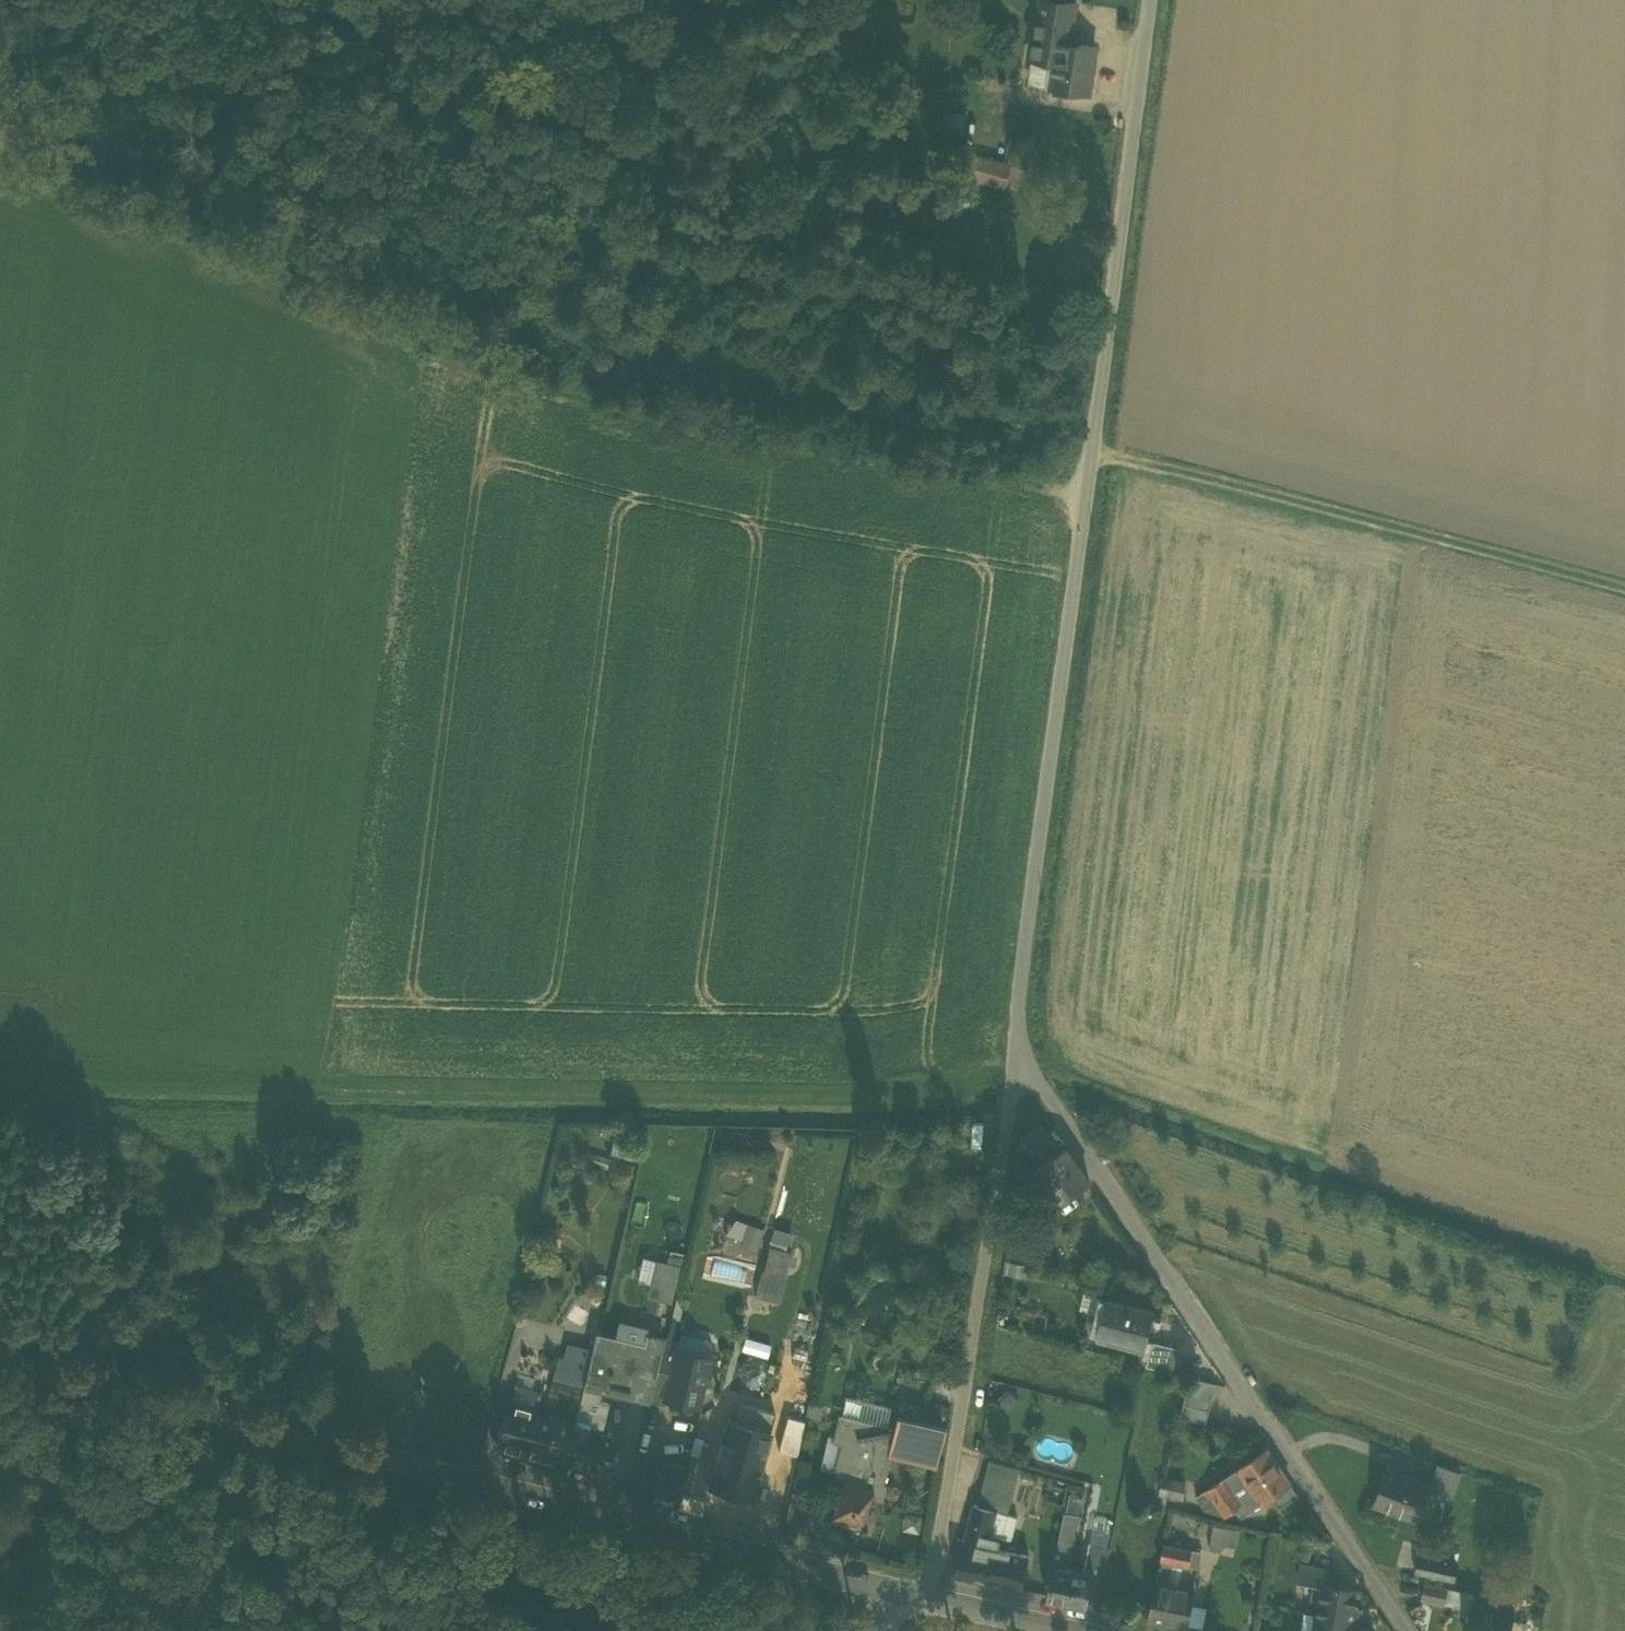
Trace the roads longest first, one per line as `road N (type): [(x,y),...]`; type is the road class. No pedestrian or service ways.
road 1 (residential): [(1014,1034),(1153,0)]
road 2 (secondary): [(0,1351),(923,1597)]
road 3 (residential): [(1406,1630),(1014,1034)]
road 4 (track): [(1083,489),(865,440),(586,395),(416,339)]
road 5 (residential): [(1014,1034),(962,1453),(923,1597)]
road 6 (track): [(1088,447),(1624,586)]
road 7 (secondary): [(923,1597),(1087,1630)]

